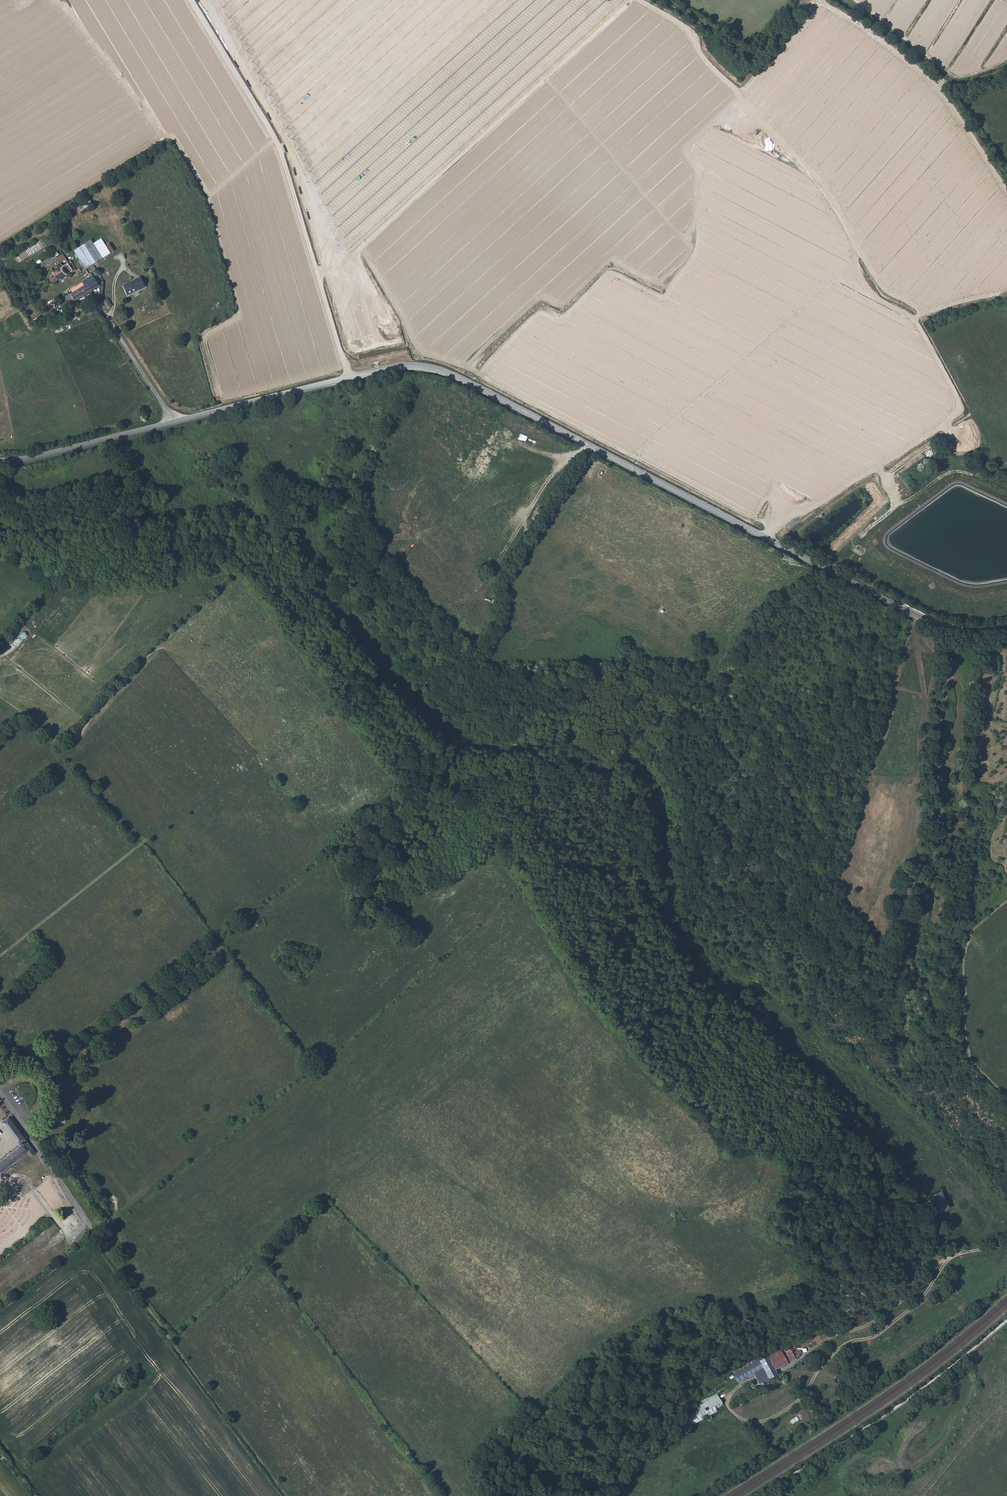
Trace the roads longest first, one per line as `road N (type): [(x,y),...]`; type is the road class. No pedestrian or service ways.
road 1 (tertiary): [(0,461),(381,371),(426,367),(477,386),(926,621),(971,633),(1006,628)]
road 2 (track): [(285,1495),(0,1090)]
road 3 (track): [(350,379),(275,128),(197,0)]
road 4 (track): [(1006,1248),(952,1257),(910,1312),(874,1338),(844,1347),(804,1396),(773,1418),(750,1425),(729,1408)]

